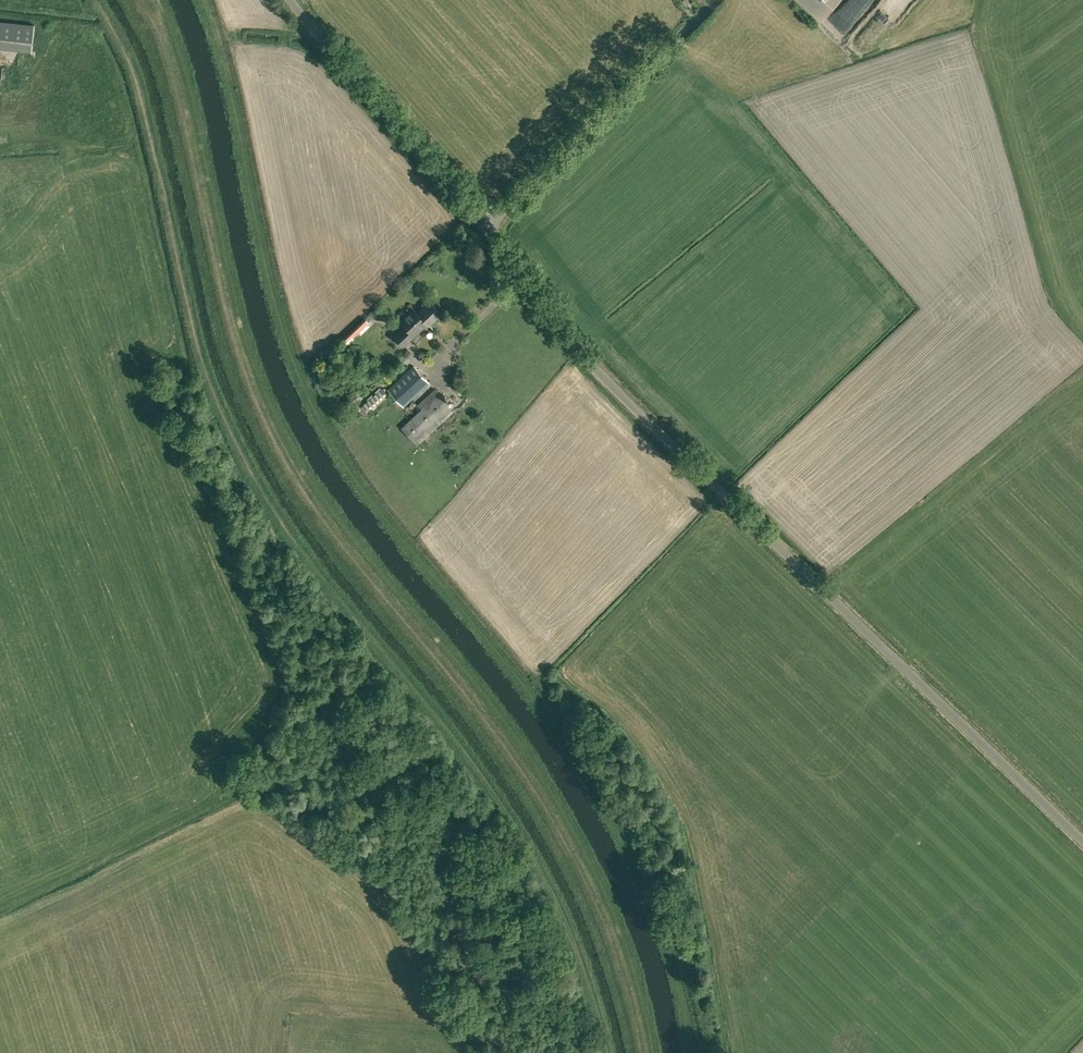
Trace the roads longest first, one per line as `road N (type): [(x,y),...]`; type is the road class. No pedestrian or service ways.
road 1 (unclassified): [(1082,844),(613,391),(287,0)]
road 2 (track): [(207,0),(283,292)]

